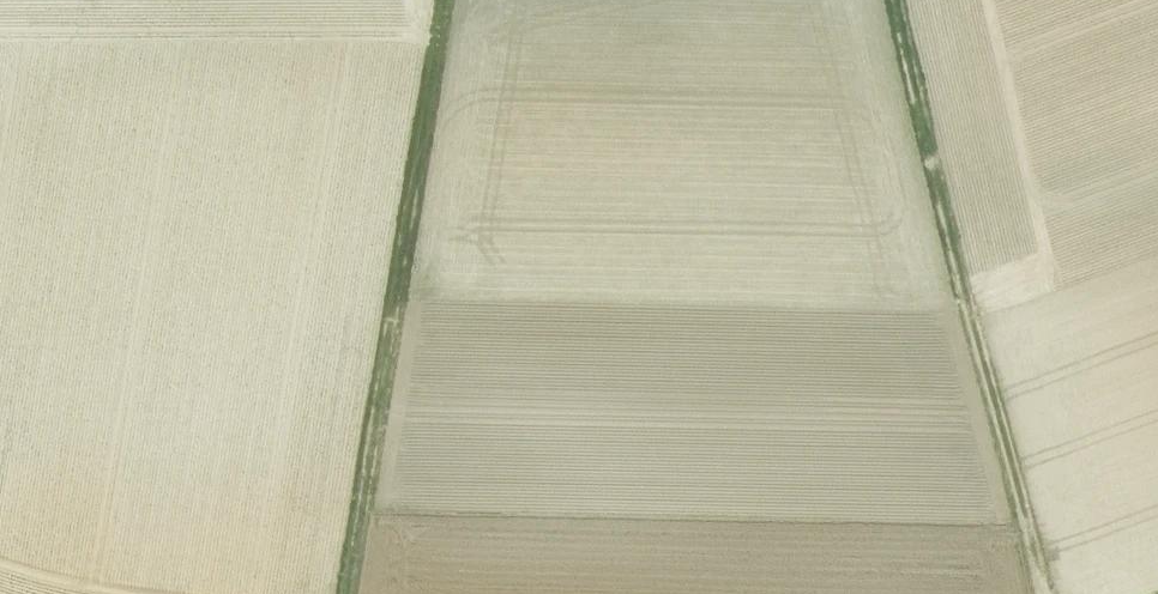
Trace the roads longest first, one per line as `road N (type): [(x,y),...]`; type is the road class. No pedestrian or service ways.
road 1 (track): [(1045,593),(883,0)]
road 2 (track): [(348,593),(443,0)]

